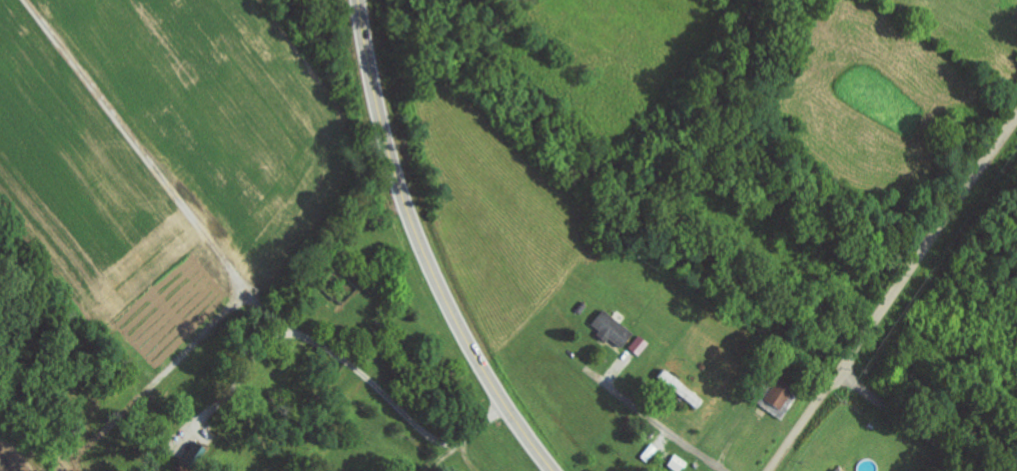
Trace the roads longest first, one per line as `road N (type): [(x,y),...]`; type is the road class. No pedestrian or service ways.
road 1 (tertiary): [(771,470),(1016,118)]
road 2 (residential): [(506,404),(459,445),(432,438),(303,334),(281,330),(226,403)]
road 3 (primary): [(553,470),(448,306),(386,144)]
road 4 (residential): [(973,470),(841,370)]
road 5 (primary): [(386,144),(356,0)]

